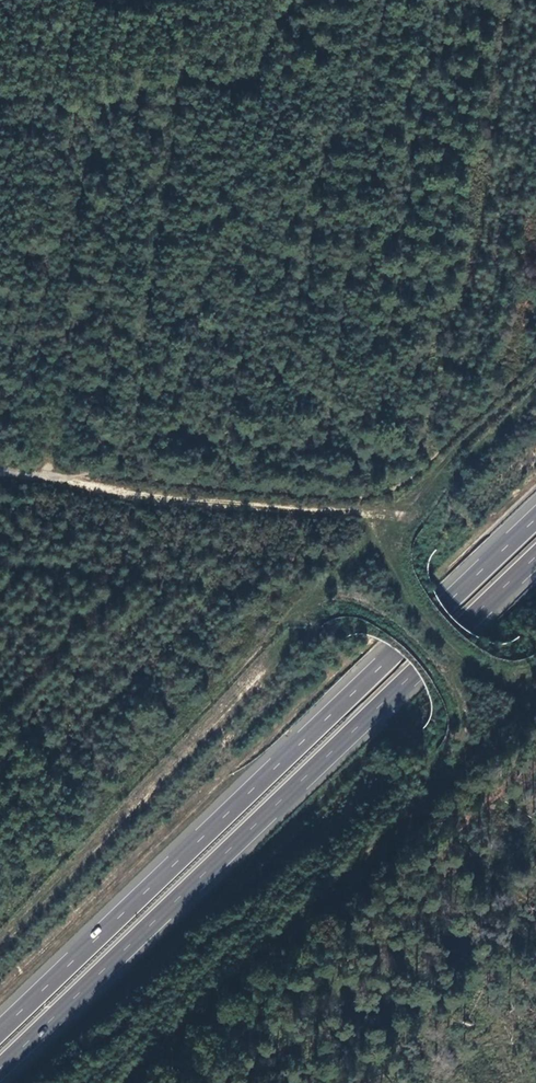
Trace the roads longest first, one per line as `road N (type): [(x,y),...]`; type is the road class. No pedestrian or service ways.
road 1 (motorway): [(0,1070),(535,556)]
road 2 (motorway): [(535,521),(0,1031)]
road 3 (track): [(535,704),(124,1082)]
road 4 (track): [(76,480),(103,473),(363,497),(384,492),(431,463),(535,363)]
road 5 (track): [(76,480),(377,518)]

